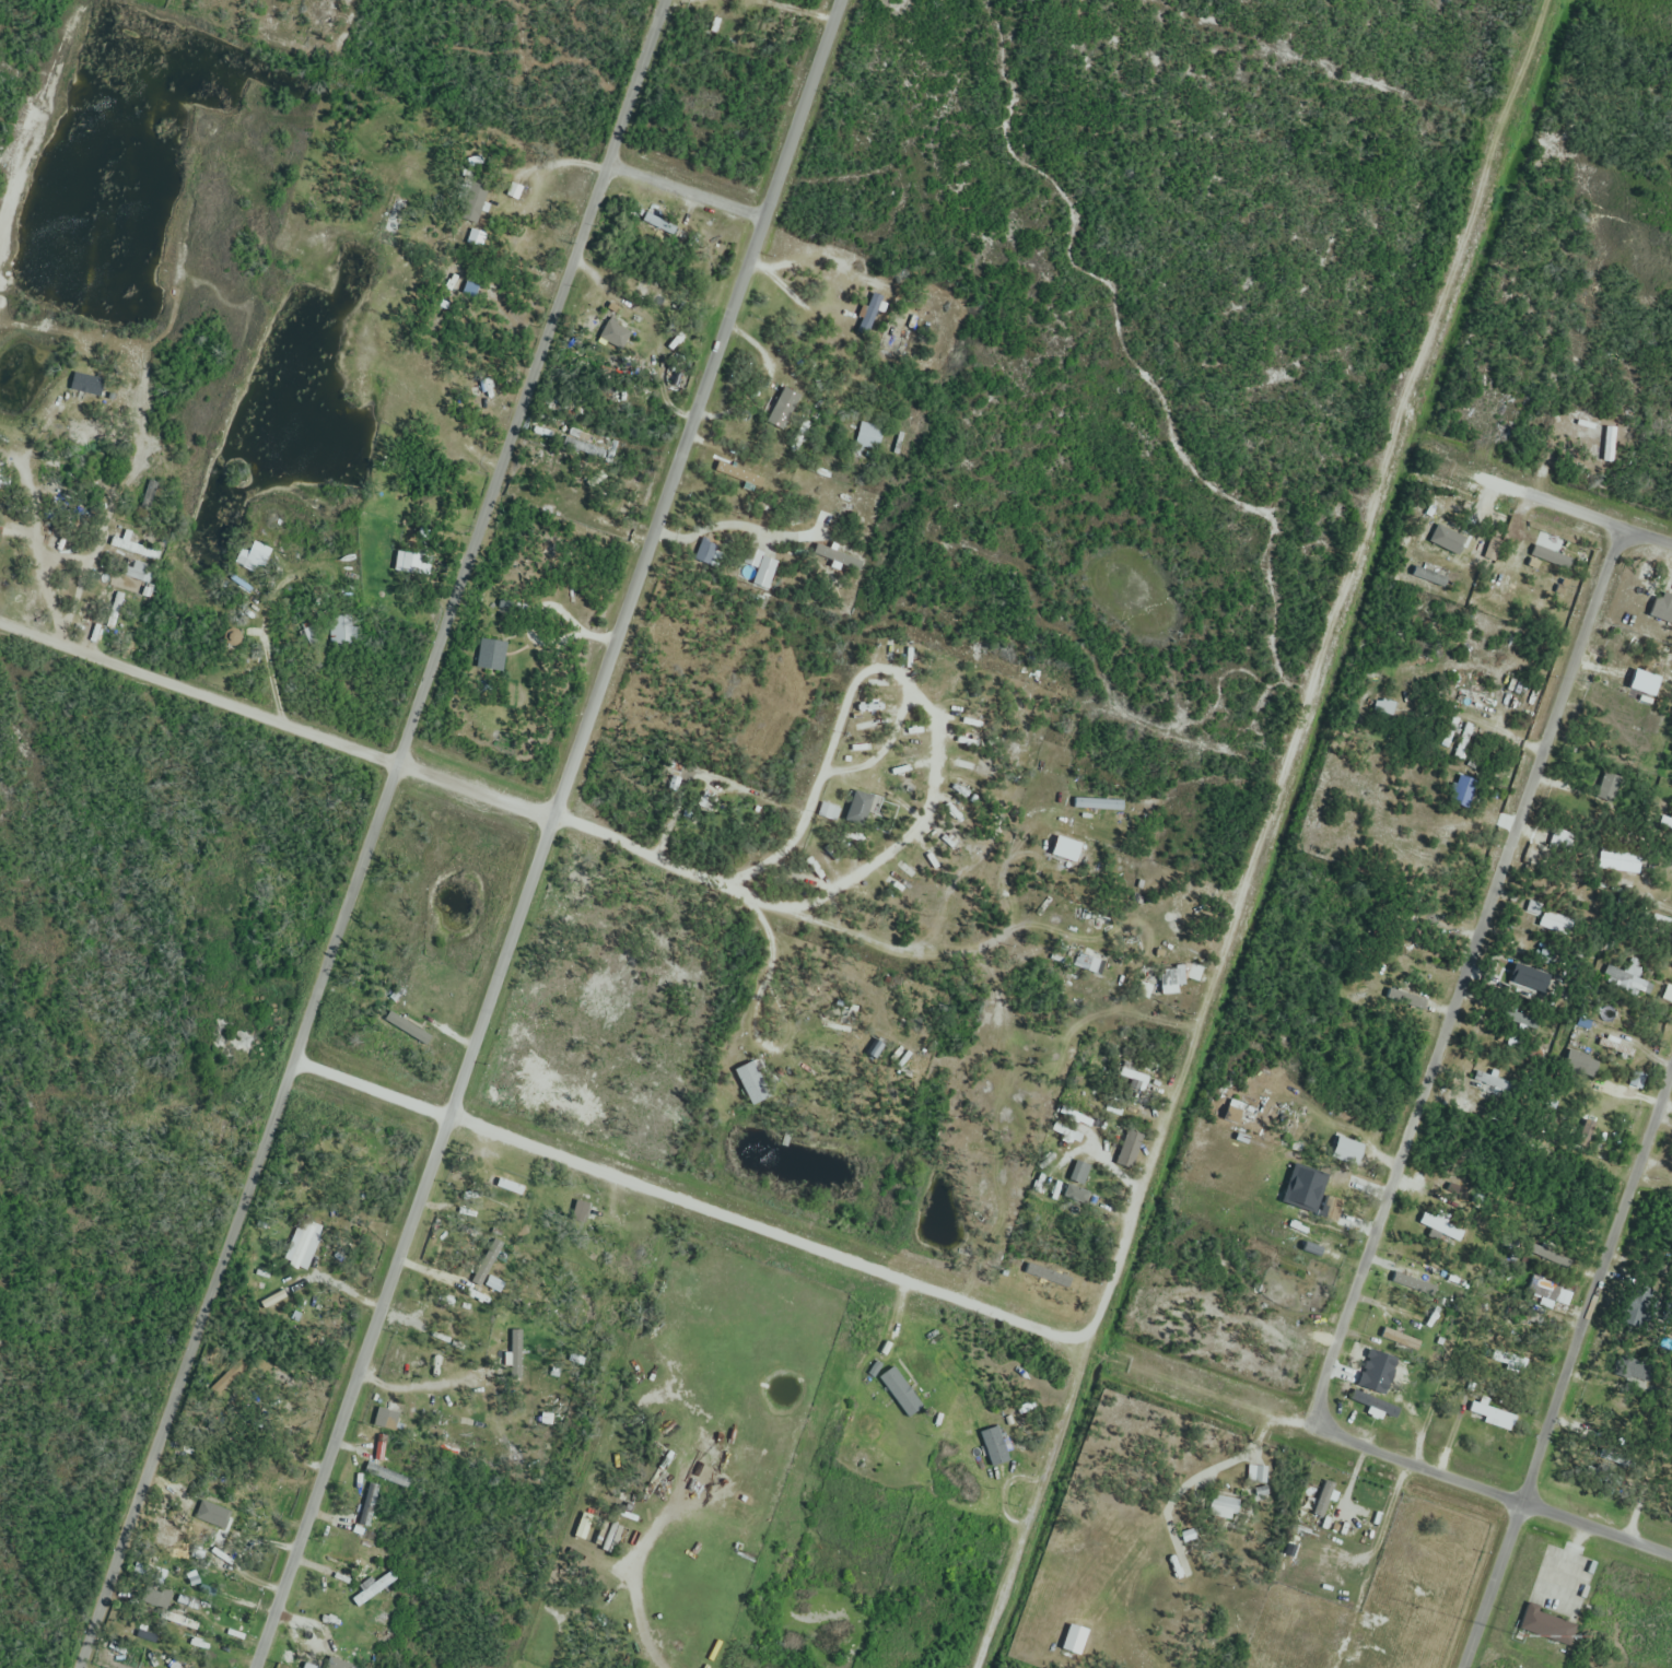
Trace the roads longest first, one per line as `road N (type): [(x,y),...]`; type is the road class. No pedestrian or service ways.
road 1 (residential): [(77,1667),(667,0)]
road 2 (residential): [(258,1667),(841,0)]
road 3 (residential): [(1288,745),(976,1667)]
road 4 (residential): [(1615,527),(1313,1400),(1312,1429)]
road 5 (residential): [(1085,1347),(292,1064)]
road 6 (track): [(1533,0),(1288,745)]
road 7 (residential): [(1463,1667),(1671,1064)]
road 8 (residential): [(556,818),(0,623)]
road 9 (residential): [(1671,1554),(1312,1429)]
road 10 (residential): [(556,818),(761,904)]
road 11 (residential): [(608,166),(765,223)]
road 12 (residential): [(1671,547),(1535,498)]

